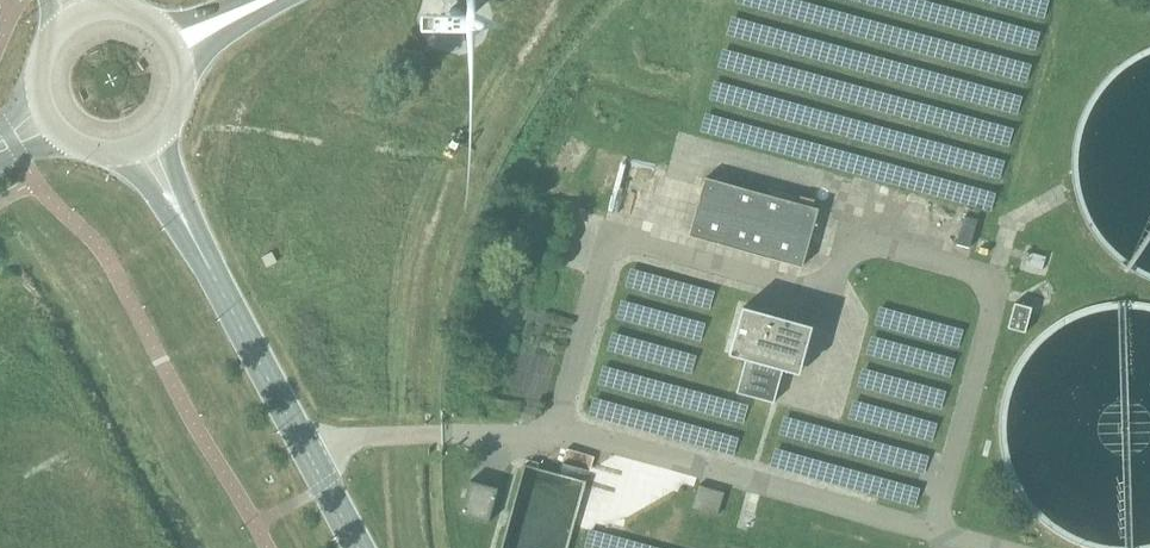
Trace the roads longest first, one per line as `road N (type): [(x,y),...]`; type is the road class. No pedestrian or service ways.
road 1 (tertiary): [(361,547),(147,146)]

